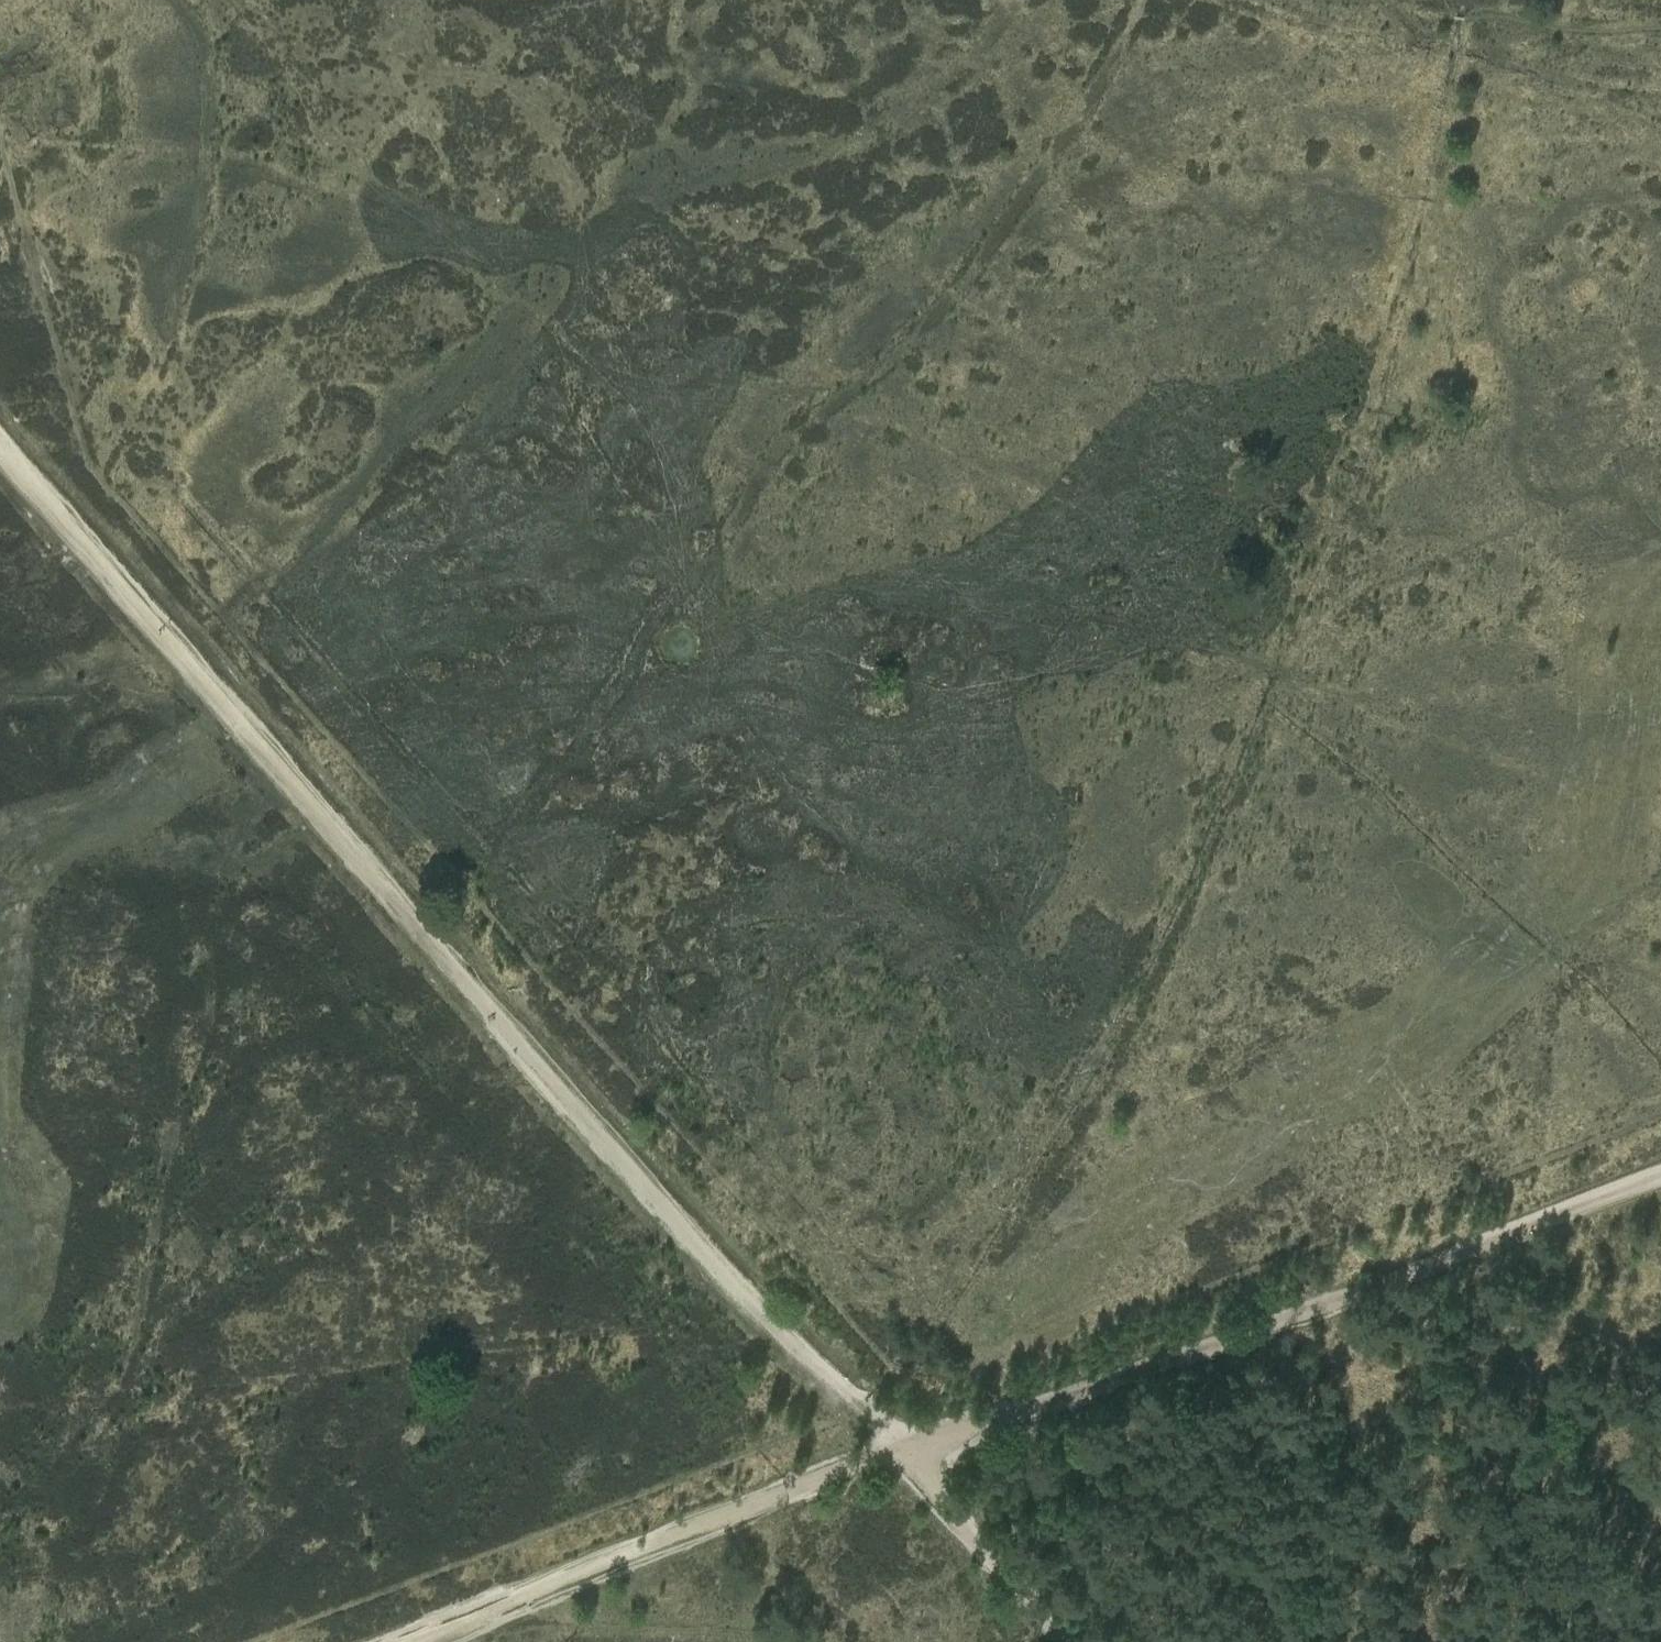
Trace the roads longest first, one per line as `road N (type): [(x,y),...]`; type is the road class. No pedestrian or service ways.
road 1 (track): [(0,445),(446,959),(901,1454)]
road 2 (track): [(901,1454),(1392,1284),(1660,1177)]
road 3 (track): [(421,1641),(901,1454)]

